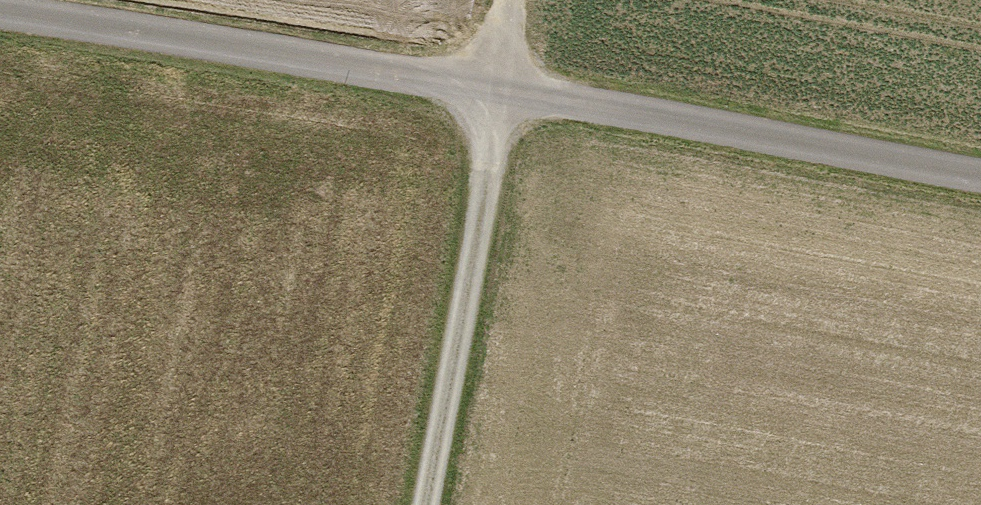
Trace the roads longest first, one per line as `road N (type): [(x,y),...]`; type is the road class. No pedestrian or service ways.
road 1 (track): [(0,12),(503,89),(980,177)]
road 2 (track): [(425,504),(503,89),(507,0)]

